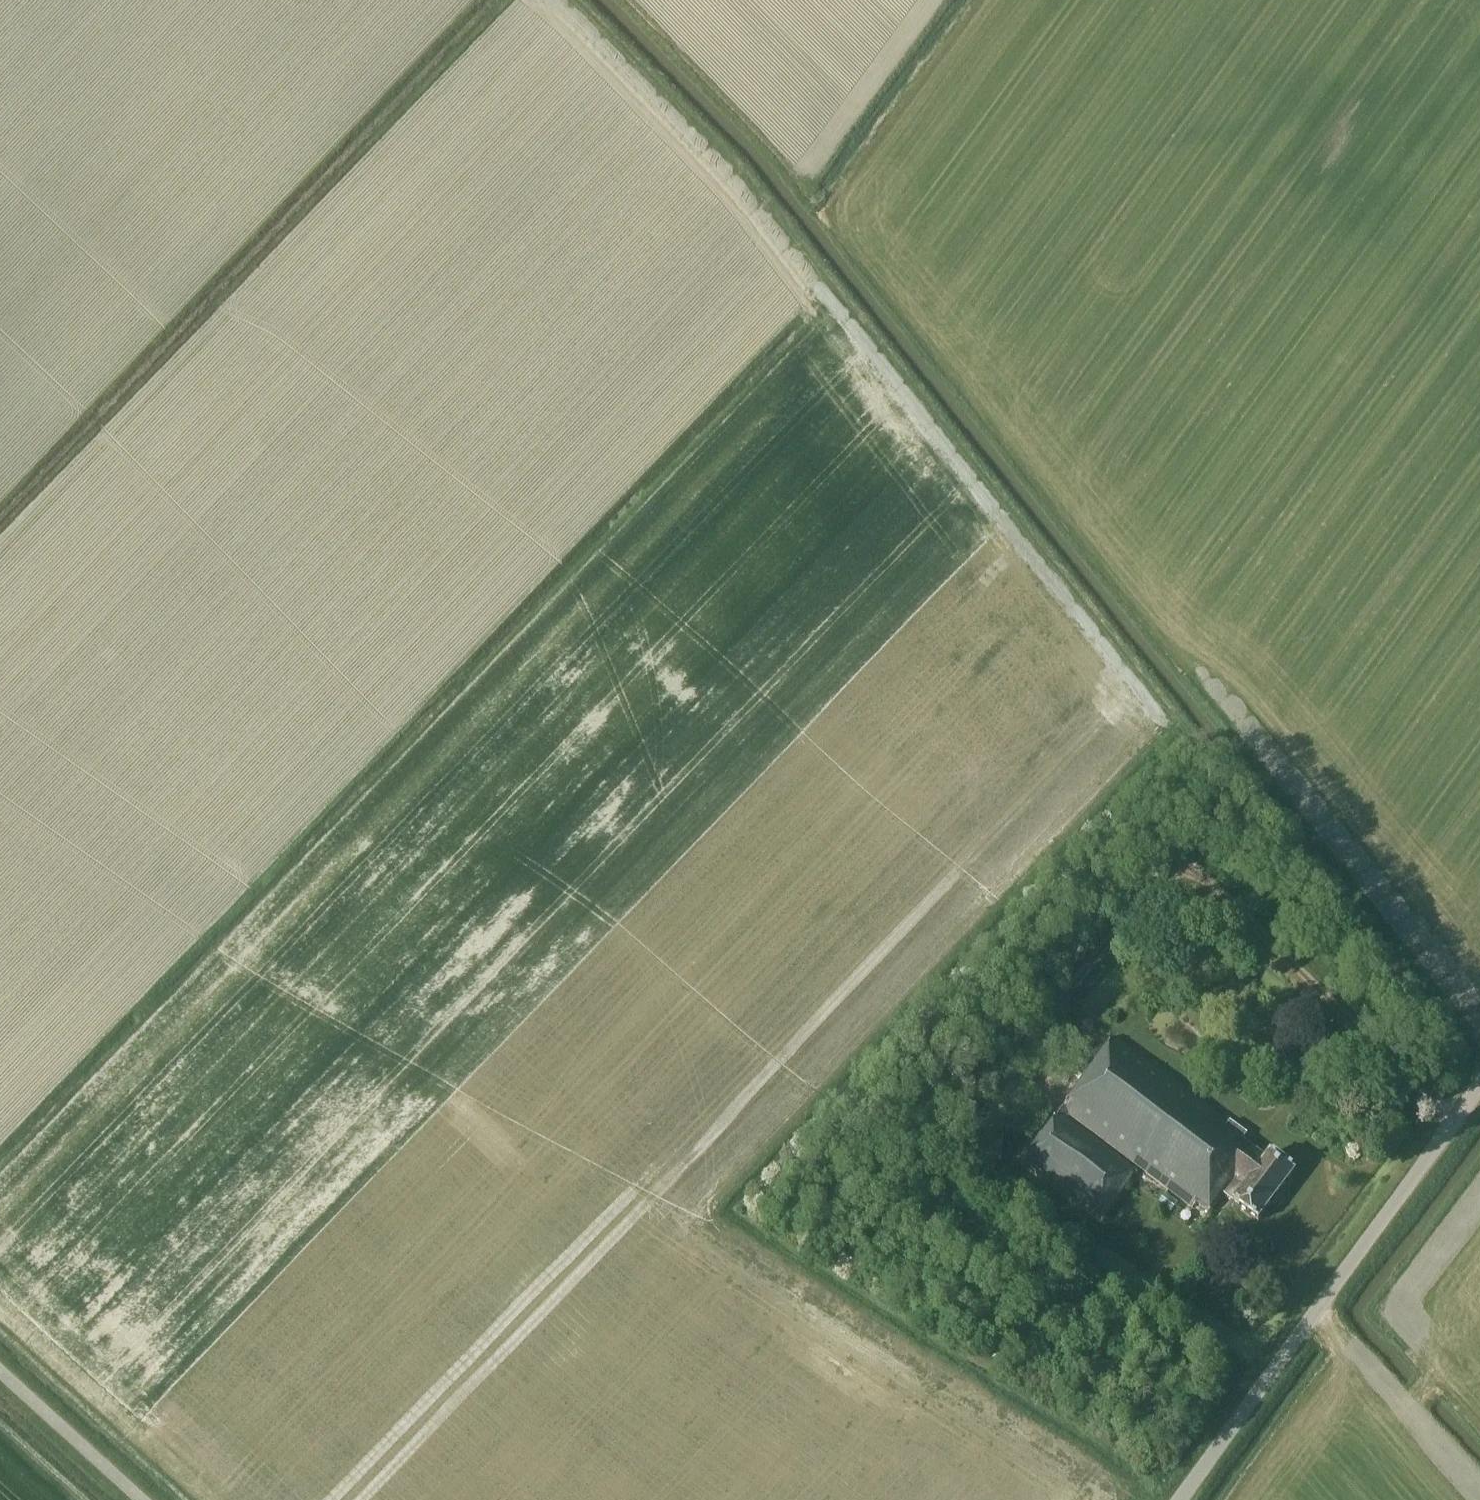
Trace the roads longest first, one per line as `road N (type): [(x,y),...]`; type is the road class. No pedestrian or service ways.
road 1 (track): [(1479,1023),(1080,514)]
road 2 (unclassified): [(1177,1499),(1479,1082)]
road 3 (track): [(1318,1306),(1390,1424),(1398,1424),(1479,1314)]

